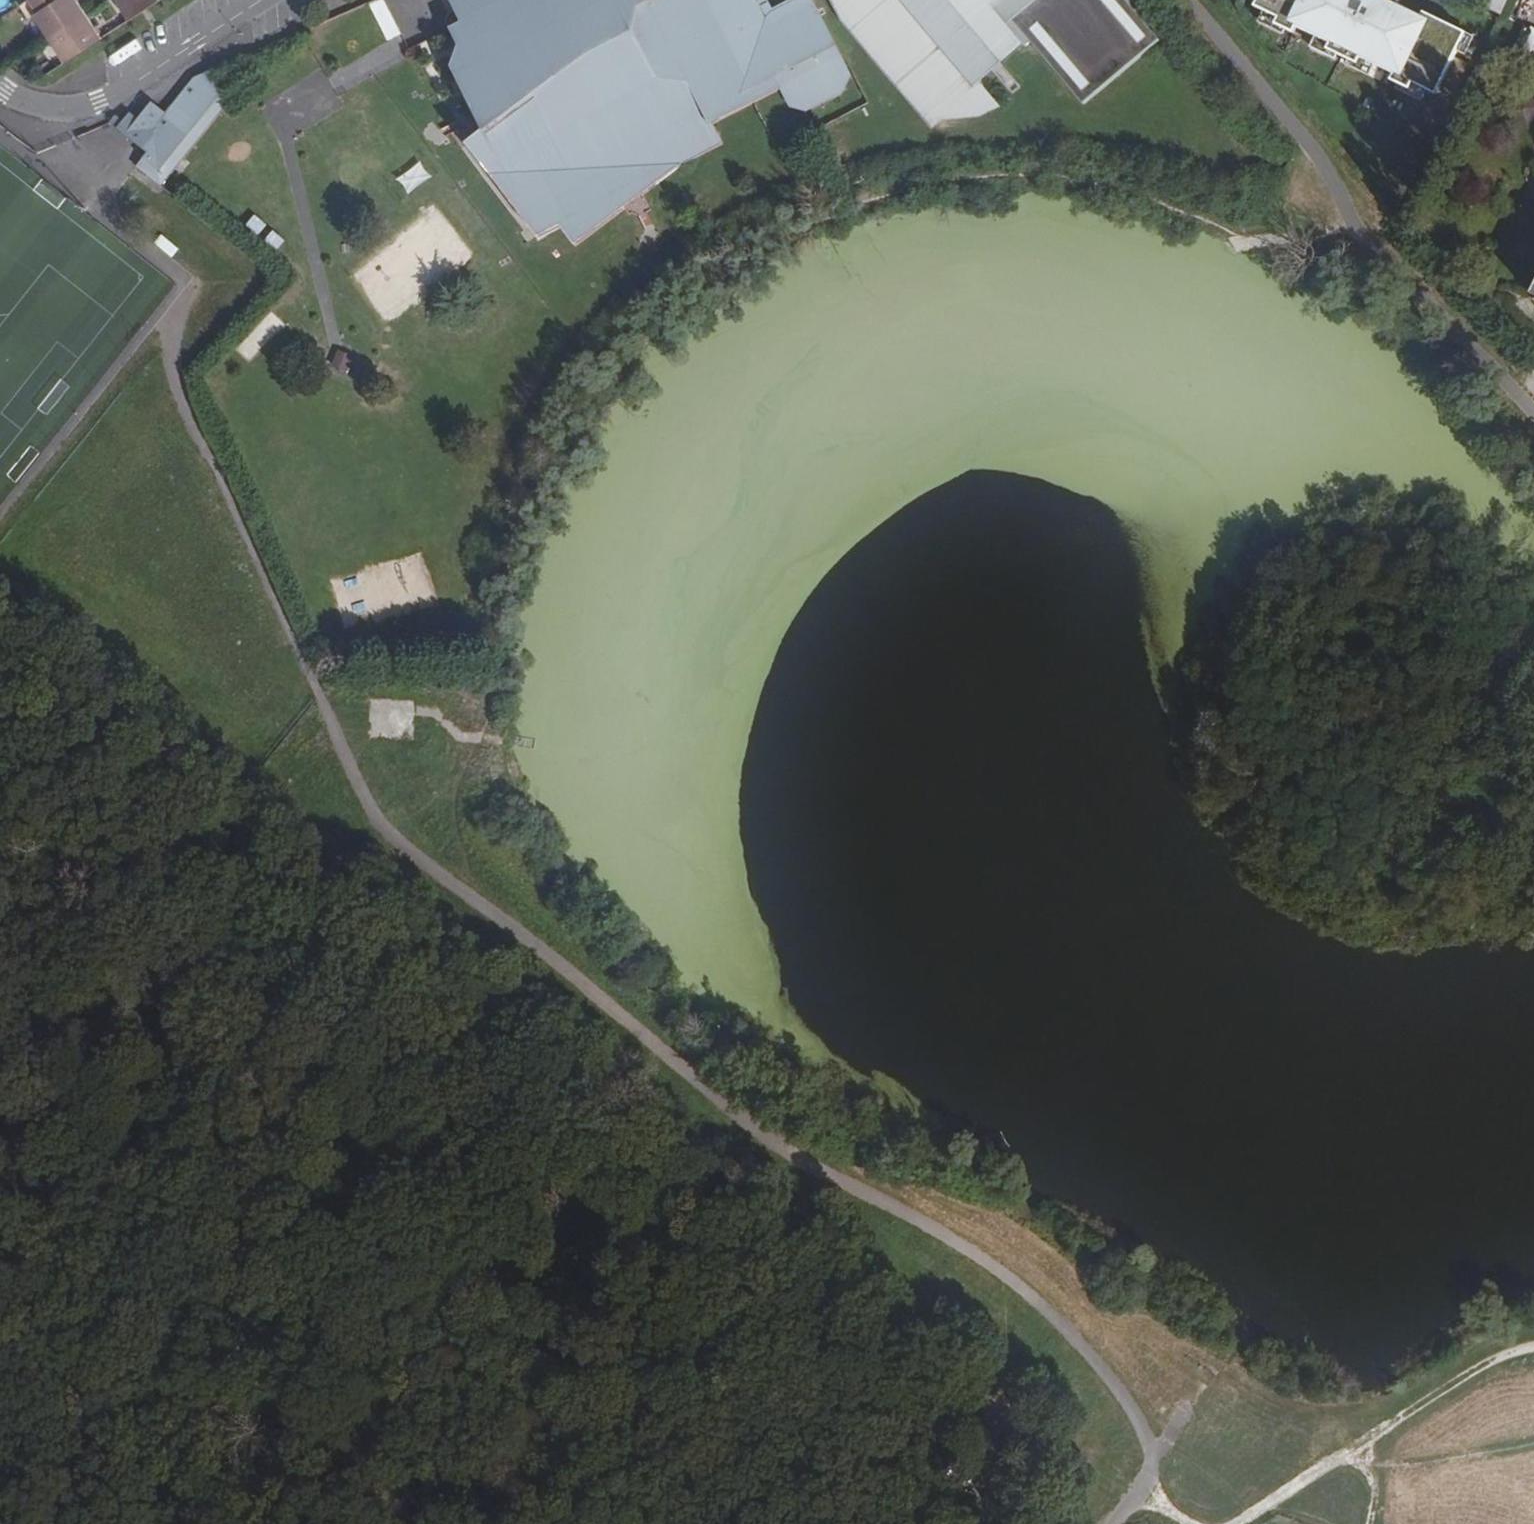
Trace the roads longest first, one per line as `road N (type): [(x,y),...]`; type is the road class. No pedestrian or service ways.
road 1 (residential): [(0,87),(29,105),(99,102),(261,0)]

